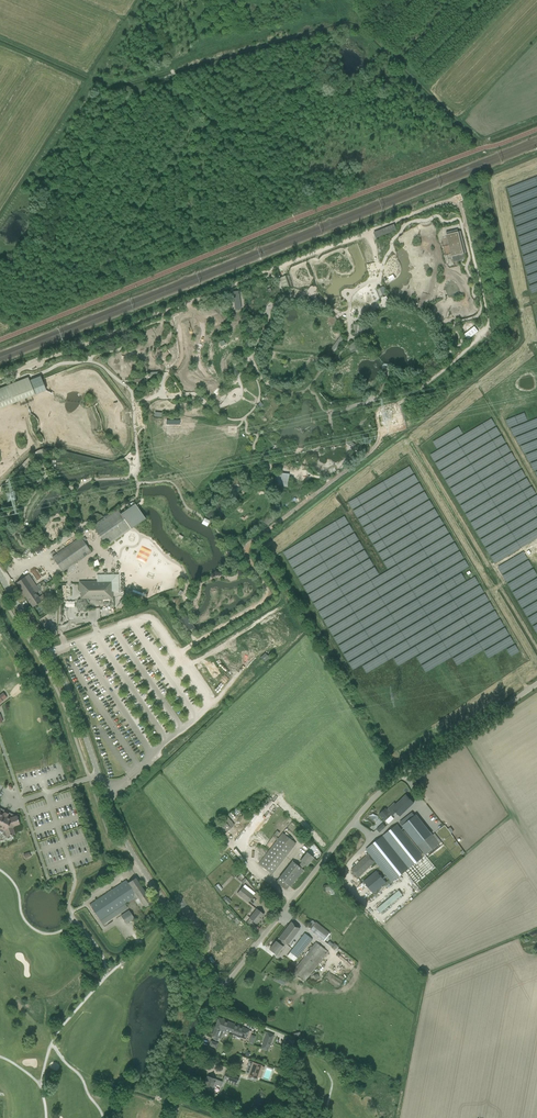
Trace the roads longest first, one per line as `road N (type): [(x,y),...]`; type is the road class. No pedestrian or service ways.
road 1 (unclassified): [(225,985),(130,852),(65,685),(0,576)]
road 2 (unclassified): [(225,985),(379,794),(536,685)]
road 3 (track): [(174,76),(105,113),(53,192),(50,213),(38,217),(38,242),(65,261)]
road 4 (track): [(172,67),(306,23),(306,0)]
road 5 (unclassified): [(171,1117),(225,985)]

